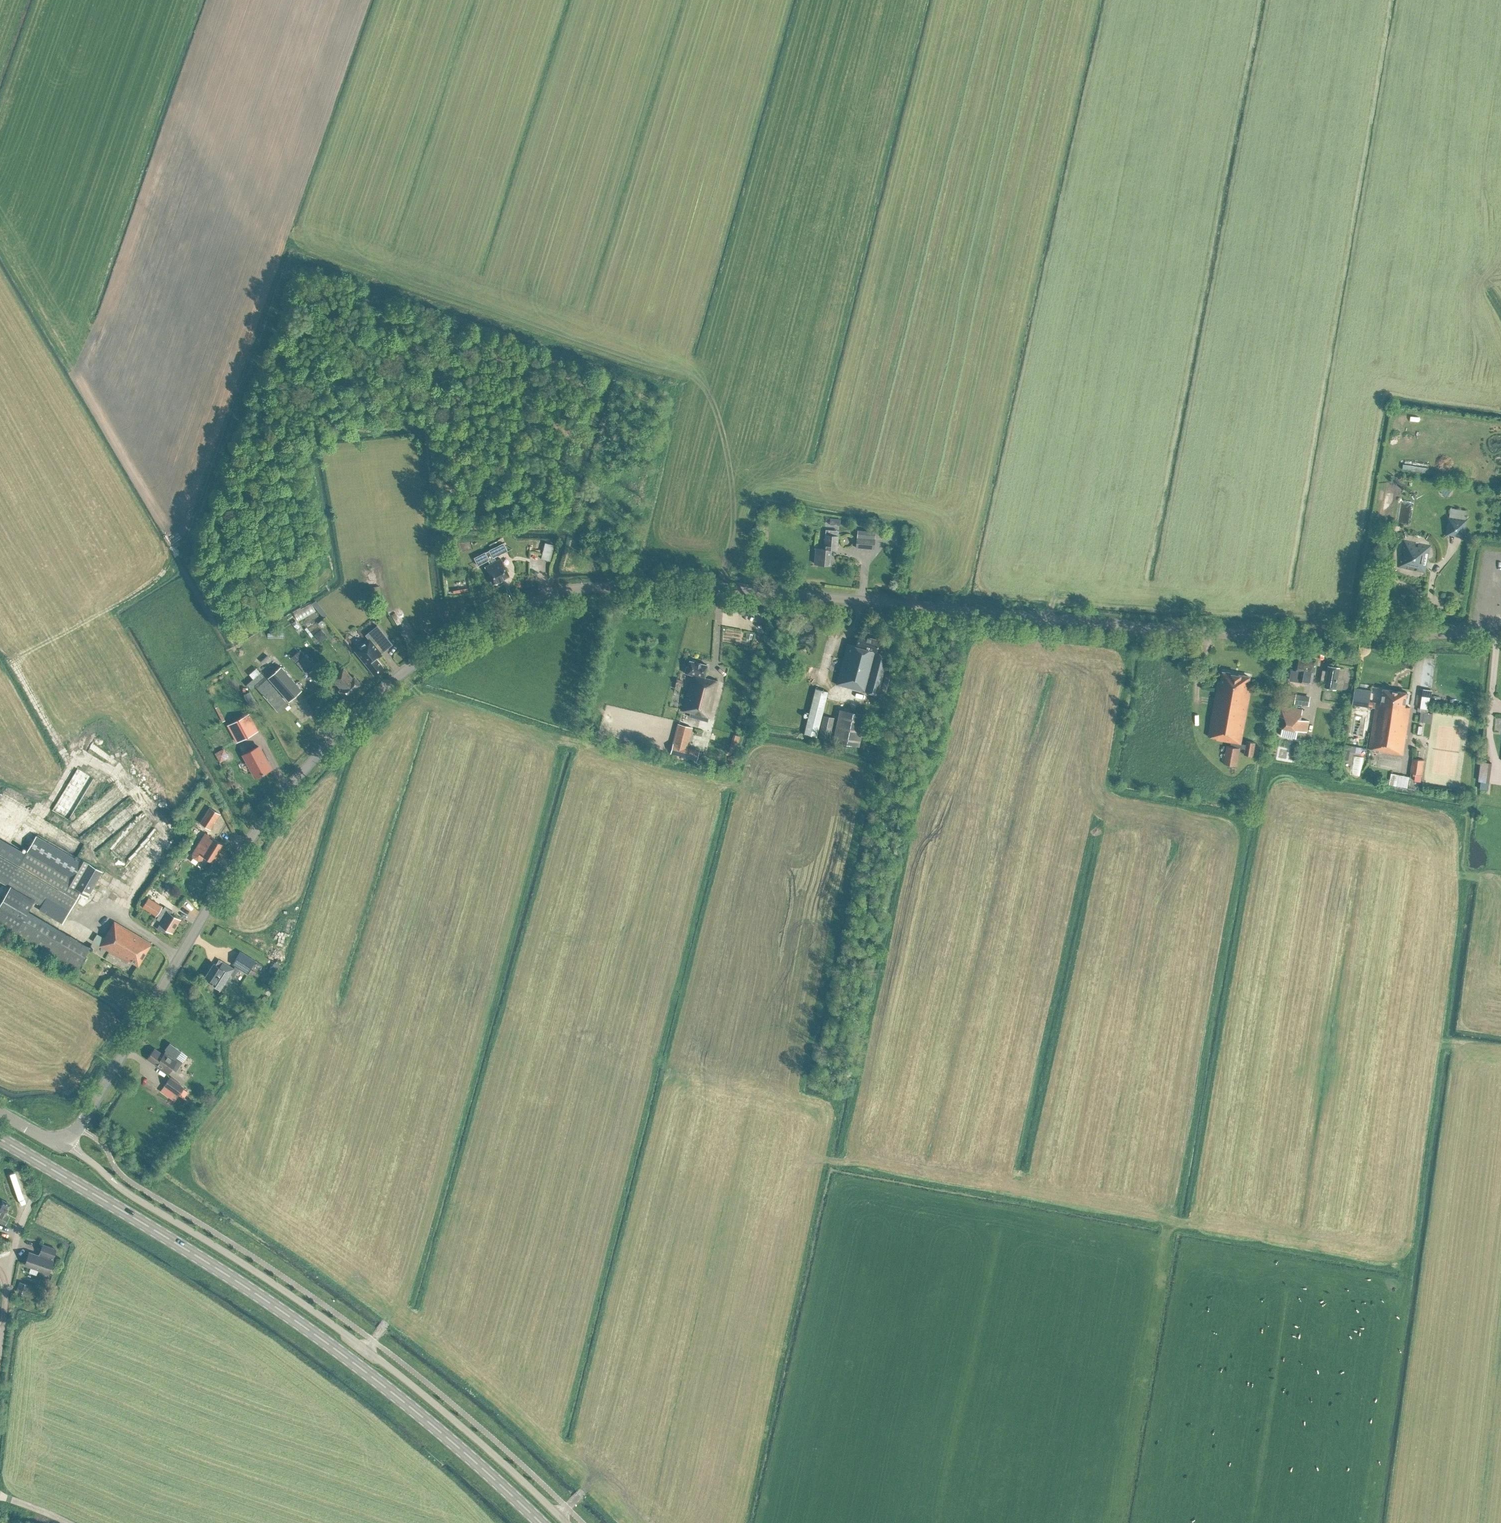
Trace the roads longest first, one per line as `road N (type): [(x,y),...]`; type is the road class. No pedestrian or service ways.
road 1 (tertiary): [(89,1113),(269,811),(326,744),(430,657),(536,600),(627,586),(1233,631),(1500,631)]
road 2 (primary): [(541,1522),(331,1345),(0,1138)]
road 3 (track): [(568,1522),(382,1359),(59,1140)]

